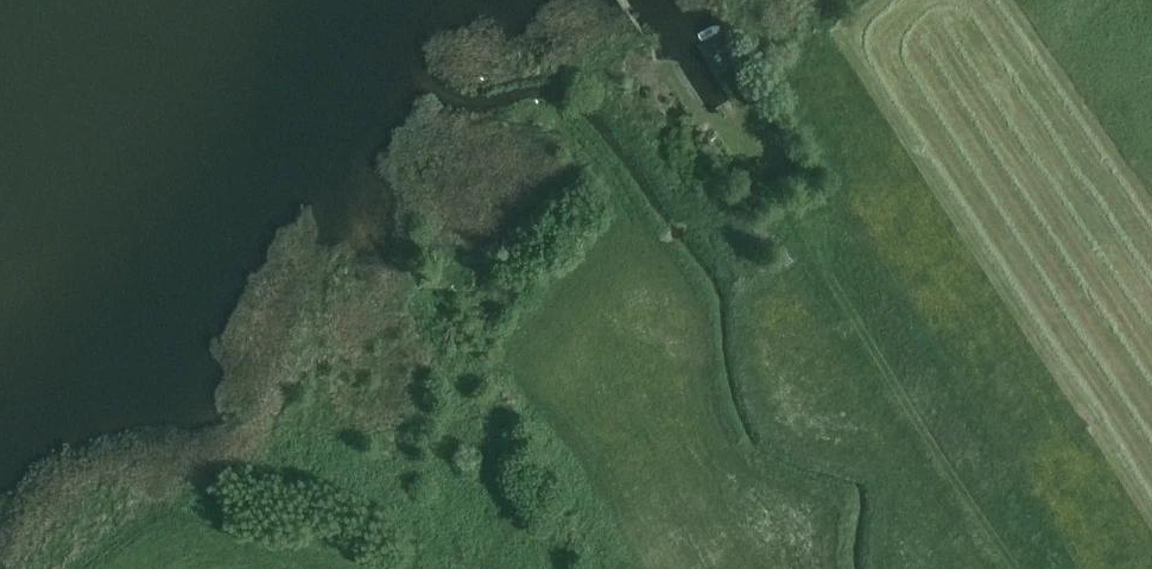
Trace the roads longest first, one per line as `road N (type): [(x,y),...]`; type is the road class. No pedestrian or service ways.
road 1 (track): [(646,568),(568,439),(493,366)]

